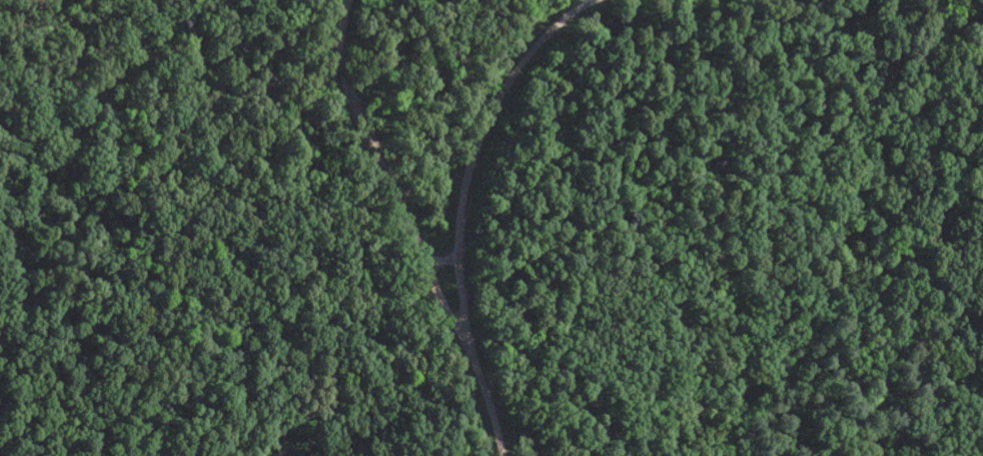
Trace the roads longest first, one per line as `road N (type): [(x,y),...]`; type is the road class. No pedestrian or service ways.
road 1 (residential): [(597,0),(532,55),(485,132),(461,234),(470,328)]
road 2 (residential): [(470,328),(440,291),(341,70),(351,0)]
road 3 (residential): [(501,455),(470,328)]

